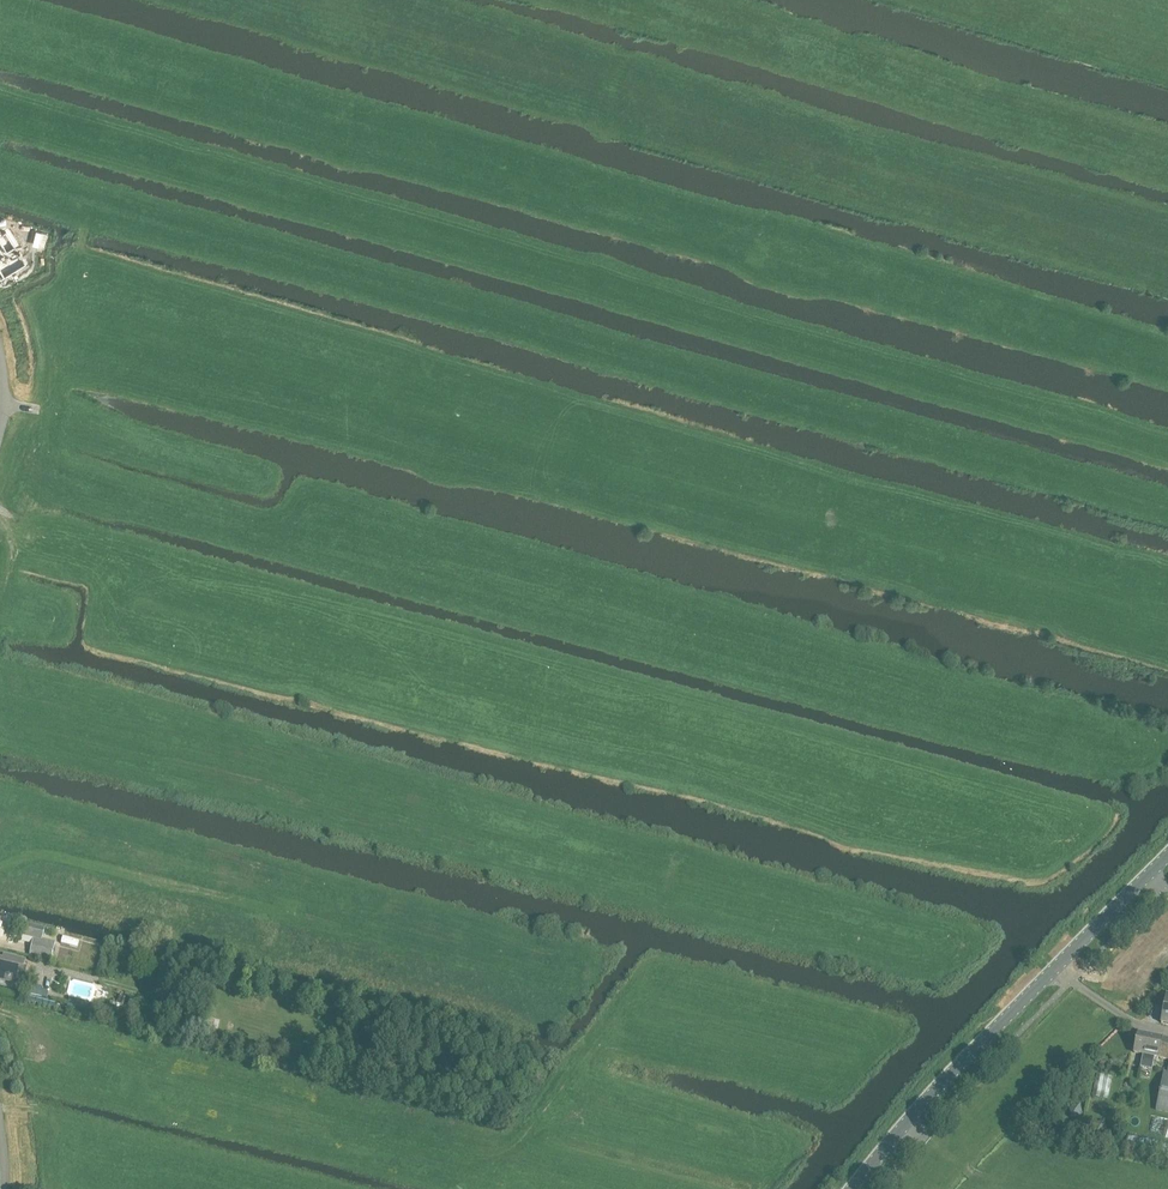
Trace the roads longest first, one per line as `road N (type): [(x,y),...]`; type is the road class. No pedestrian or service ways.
road 1 (tertiary): [(853,1188),(961,1062),(1167,856)]

